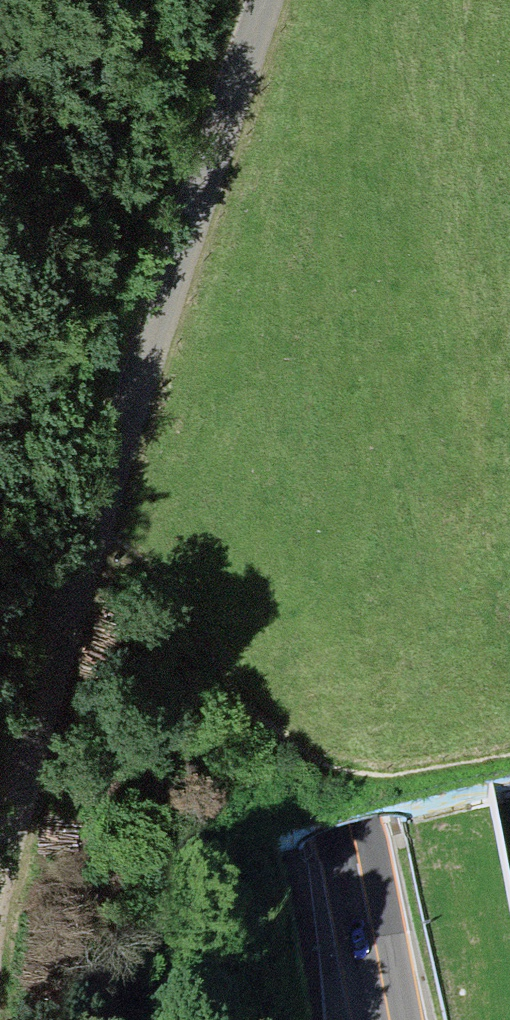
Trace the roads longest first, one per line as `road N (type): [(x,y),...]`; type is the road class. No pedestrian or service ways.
road 1 (motorway): [(210,0),(381,1019)]
road 2 (track): [(144,412),(284,0)]
road 3 (track): [(0,888),(106,524)]
road 4 (motorway): [(509,288),(452,0)]

